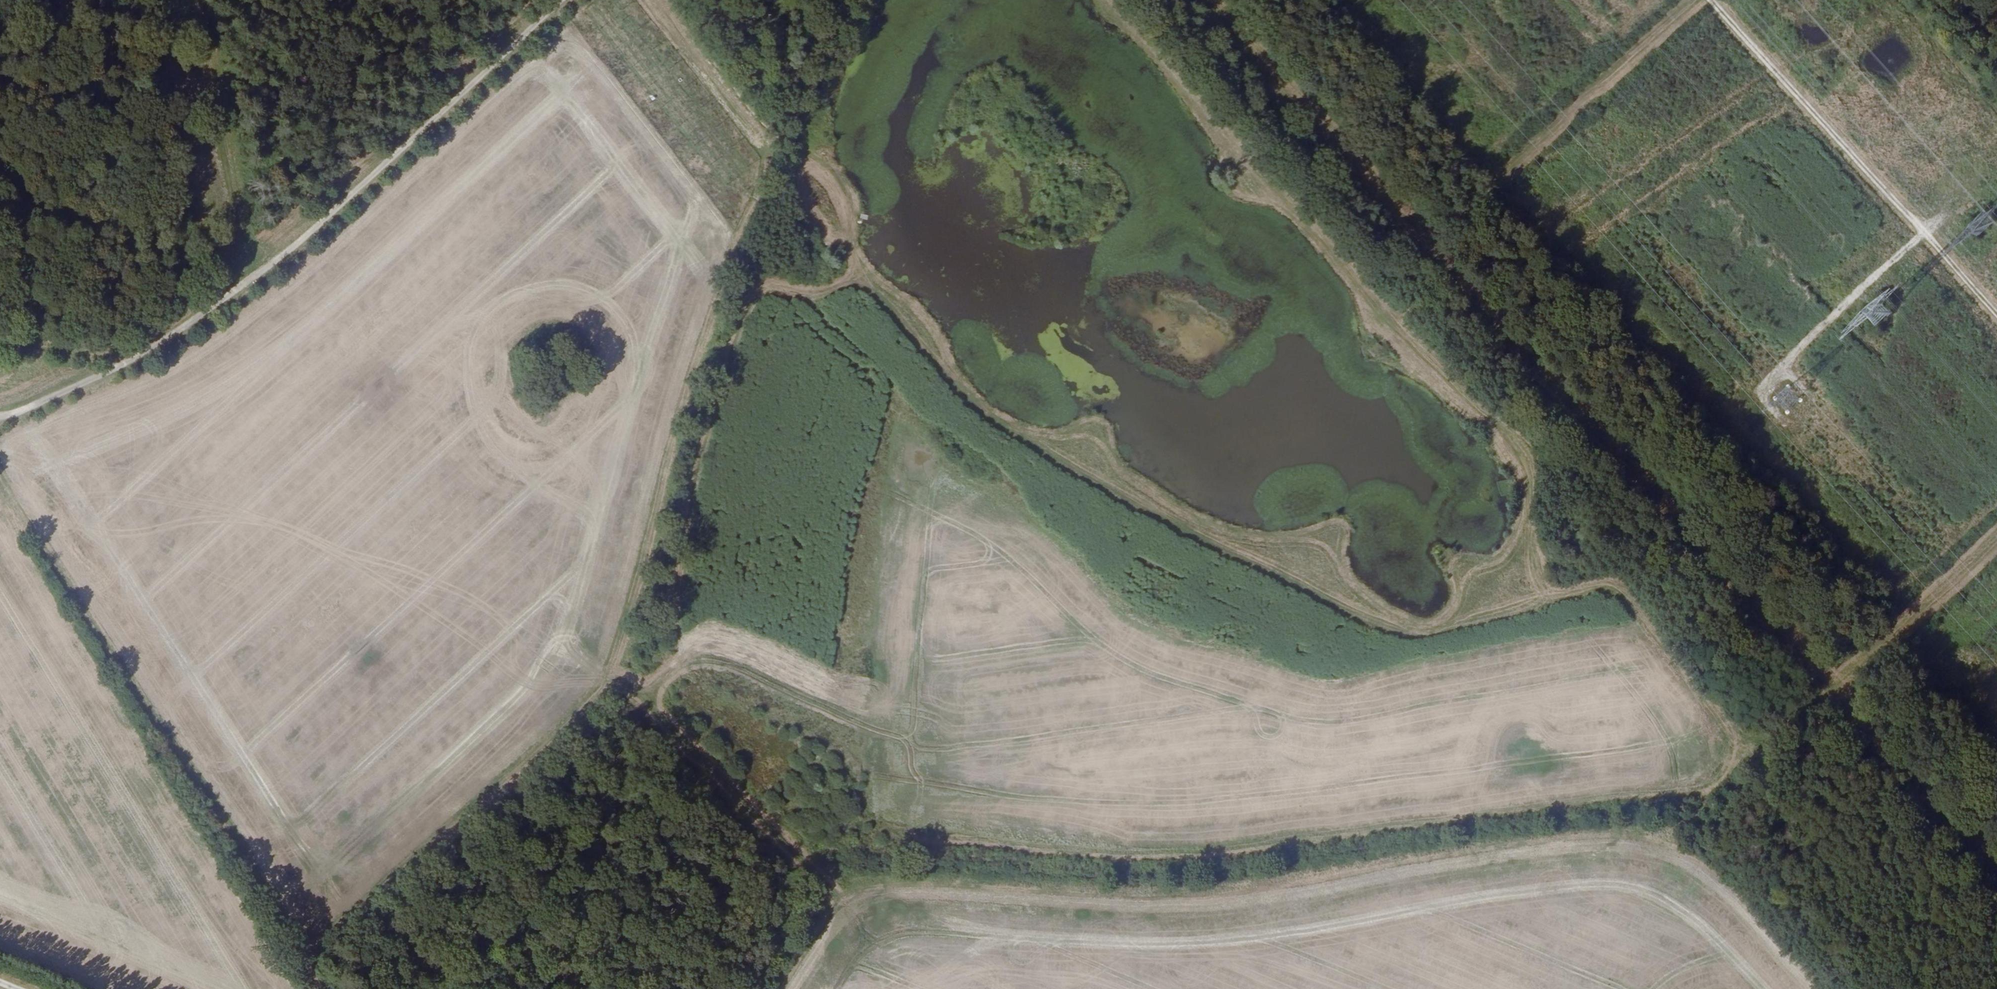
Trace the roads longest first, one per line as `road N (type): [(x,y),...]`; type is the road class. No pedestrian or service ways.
road 1 (track): [(1204,0),(1996,865)]
road 2 (track): [(0,419),(155,347),(222,302),(294,246),(563,0)]
road 3 (track): [(1713,0),(1996,313)]
road 4 (track): [(1482,193),(1701,0)]

